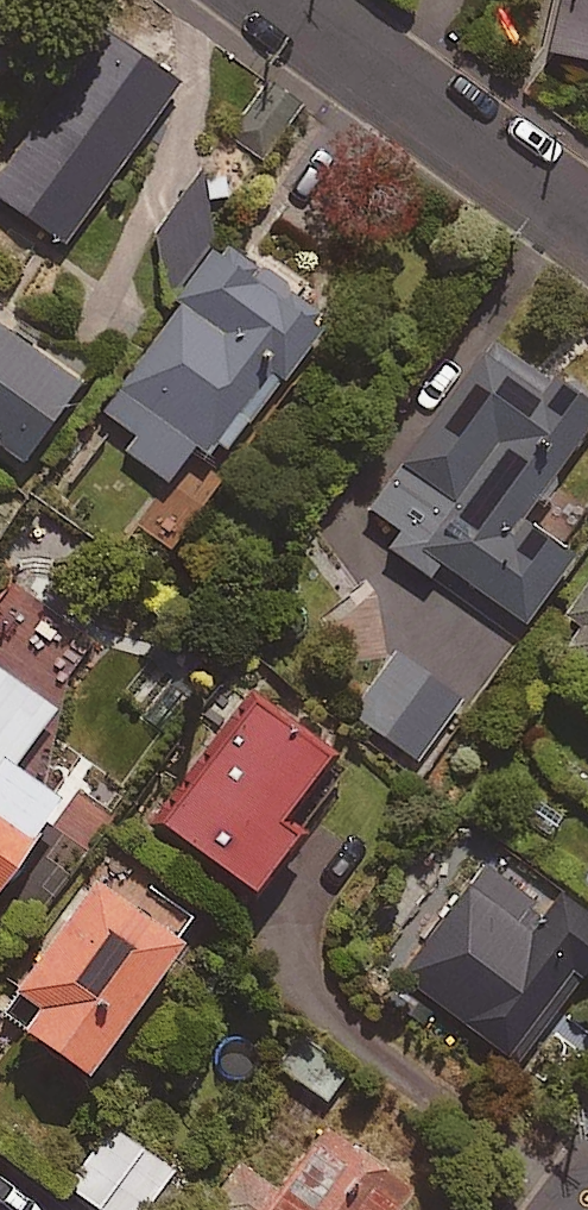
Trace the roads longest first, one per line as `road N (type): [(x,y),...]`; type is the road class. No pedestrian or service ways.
road 1 (residential): [(282,0),(587,223)]

